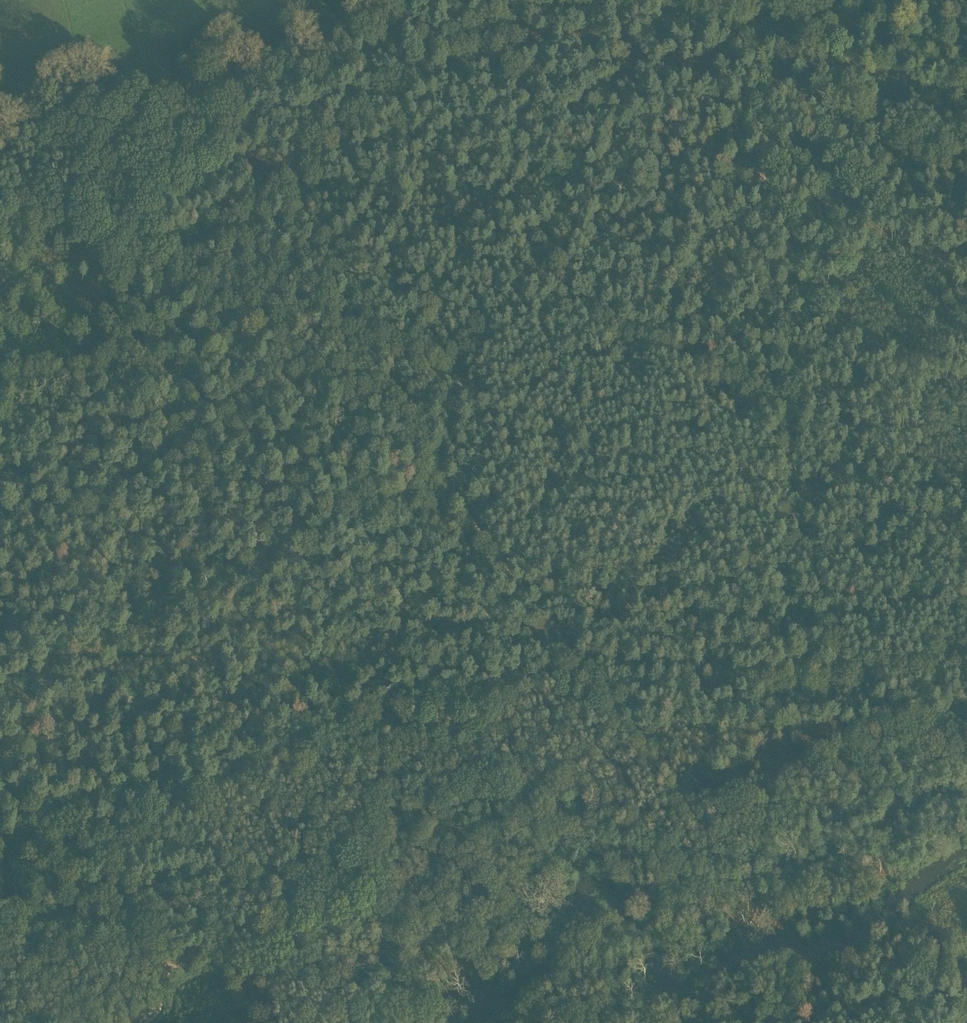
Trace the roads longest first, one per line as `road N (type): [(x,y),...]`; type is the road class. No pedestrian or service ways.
road 1 (track): [(593,685),(534,685),(505,700),(355,725),(0,909)]
road 2 (track): [(636,735),(521,811),(432,847),(397,884),(298,950),(223,979),(137,975)]
road 3 (track): [(0,709),(435,482)]
road 4 (track): [(966,675),(608,708)]
road 5 (track): [(184,269),(198,290),(389,429),(435,482)]
road 6 (track): [(137,975),(111,852),(37,715),(0,686)]
road 7 (track): [(435,482),(593,685)]
road 8 (track): [(847,687),(780,441)]
road 9 (track): [(966,639),(817,561),(802,544)]
road 10 (track): [(966,552),(946,530),(802,544)]
road 11 (track): [(82,158),(184,269)]
road 12 (track): [(462,397),(565,318)]

